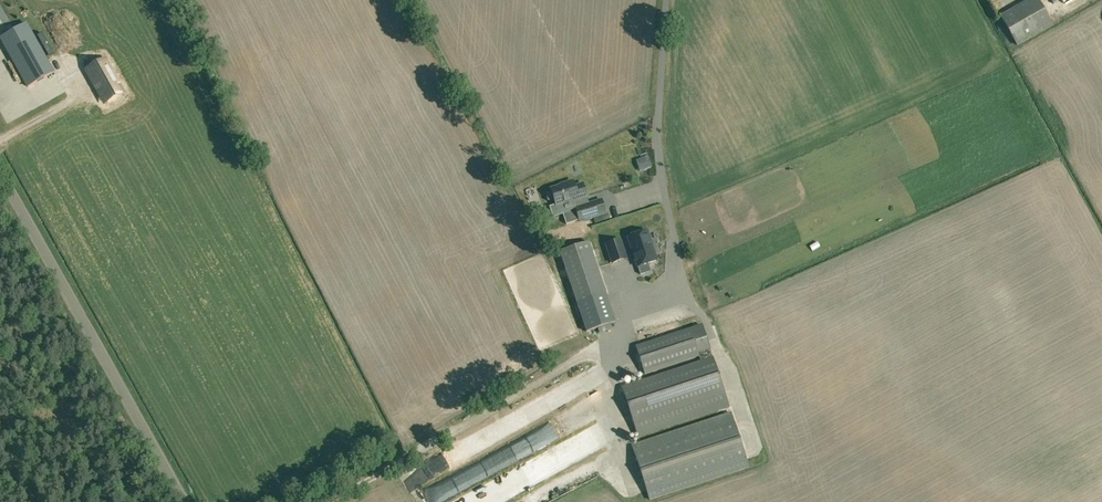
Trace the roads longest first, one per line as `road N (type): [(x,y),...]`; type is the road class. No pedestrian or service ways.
road 1 (unclassified): [(185,501),(0,170)]
road 2 (track): [(330,501),(596,353)]

